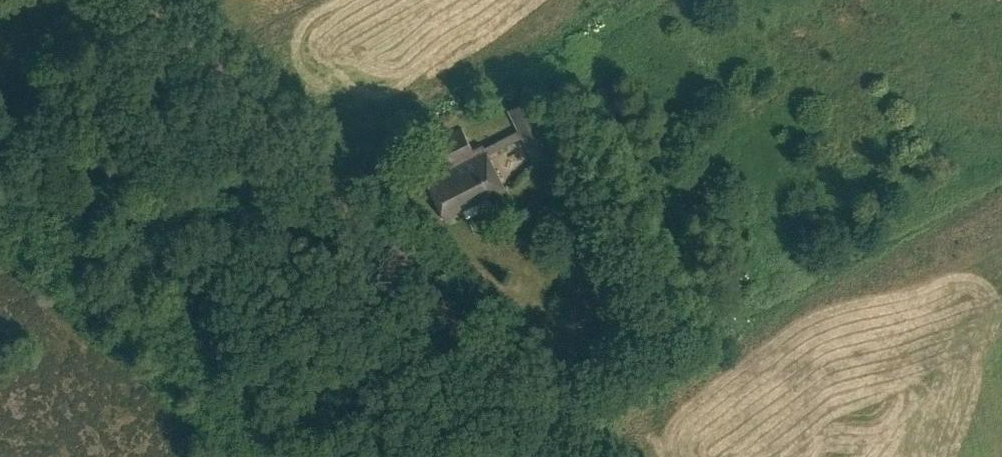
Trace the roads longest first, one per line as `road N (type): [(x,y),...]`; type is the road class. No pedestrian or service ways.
road 1 (tertiary): [(585,456),(163,0)]

